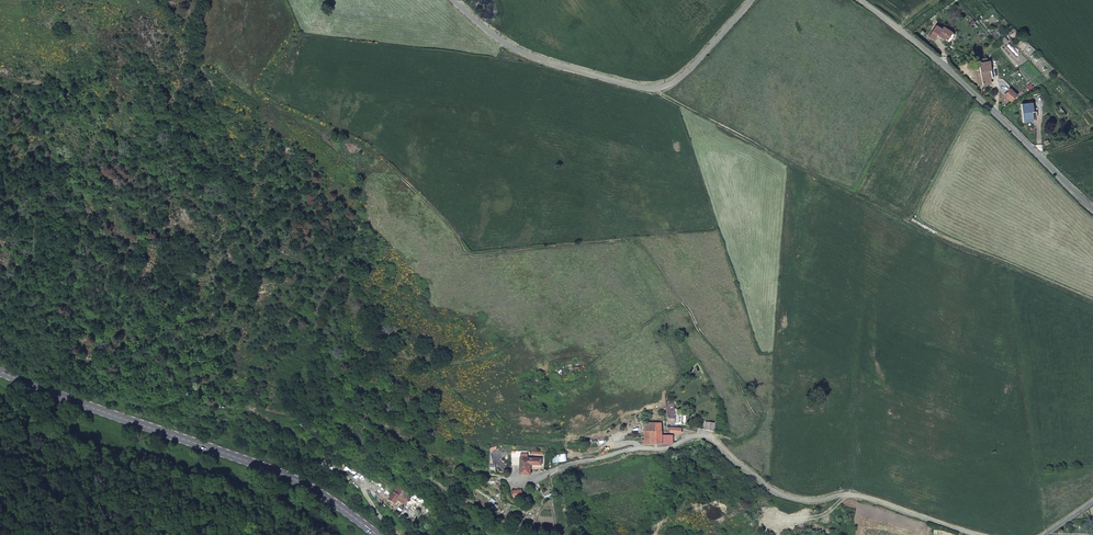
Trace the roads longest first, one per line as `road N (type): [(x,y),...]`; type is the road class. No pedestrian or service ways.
road 1 (unclassified): [(982,534),(853,494),(789,495),(701,433),(674,446),(619,450),(513,477)]
road 2 (primary): [(0,371),(278,472),(377,534)]
road 3 (unclassified): [(454,0),(541,60),(655,91),(680,78),(751,0)]
road 4 (unclassified): [(859,0),(947,67),(1092,209)]

